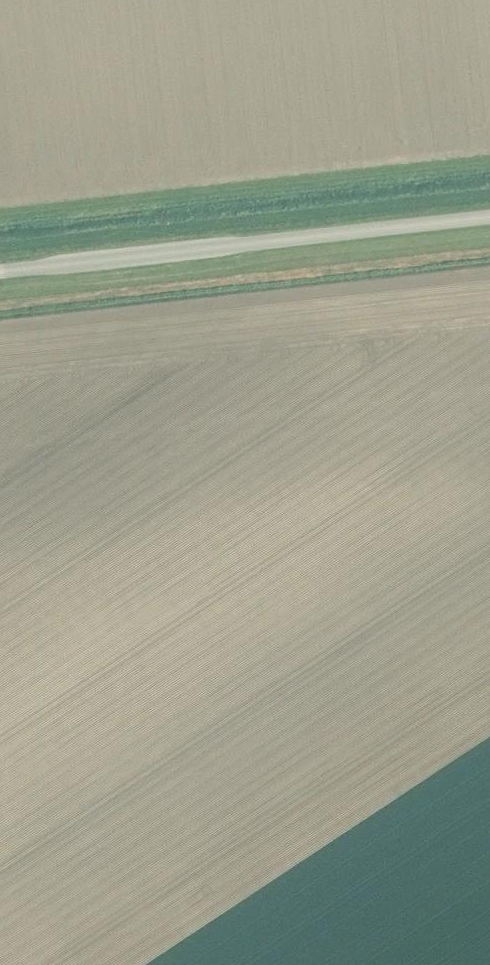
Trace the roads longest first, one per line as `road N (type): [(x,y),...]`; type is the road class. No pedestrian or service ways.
road 1 (unclassified): [(0,268),(489,214)]

